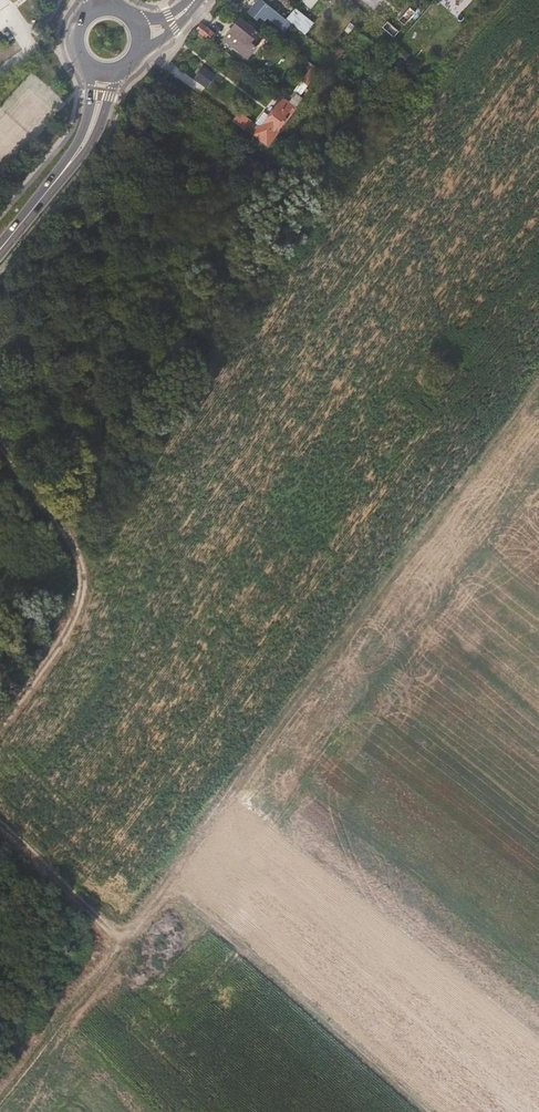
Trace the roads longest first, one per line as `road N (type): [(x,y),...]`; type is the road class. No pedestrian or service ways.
road 1 (track): [(0,817),(114,935),(101,966),(0,1099)]
road 2 (track): [(0,446),(58,522),(80,576),(77,599),(0,728)]
road 3 (secondary): [(40,199),(88,150),(130,65)]
road 4 (secondary): [(82,58),(90,111),(40,199)]

